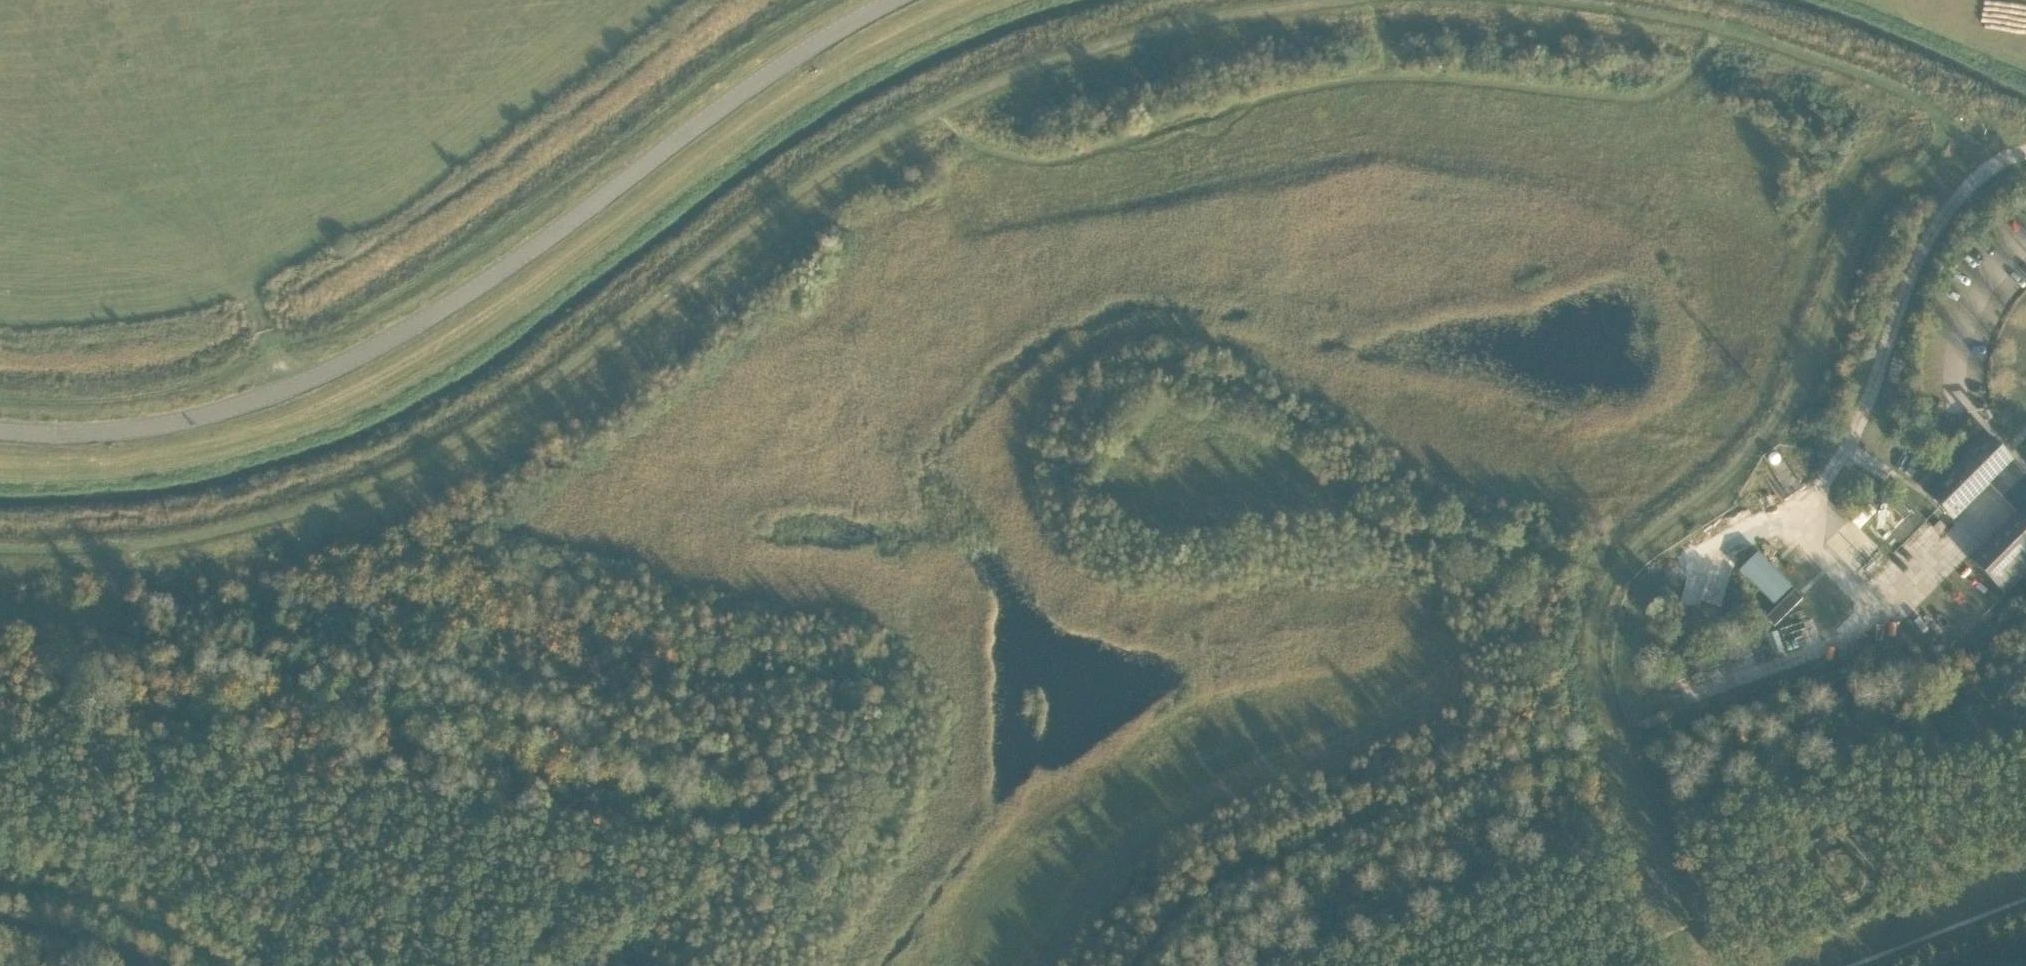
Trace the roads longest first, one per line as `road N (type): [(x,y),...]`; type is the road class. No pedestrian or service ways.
road 1 (unclassified): [(887,0),(750,85),(545,242),(374,347),(204,416),(111,430),(0,431)]
road 2 (track): [(1691,965),(1608,735),(1590,662),(1600,585),(1643,536),(1764,439),(1865,216),(1950,124)]

